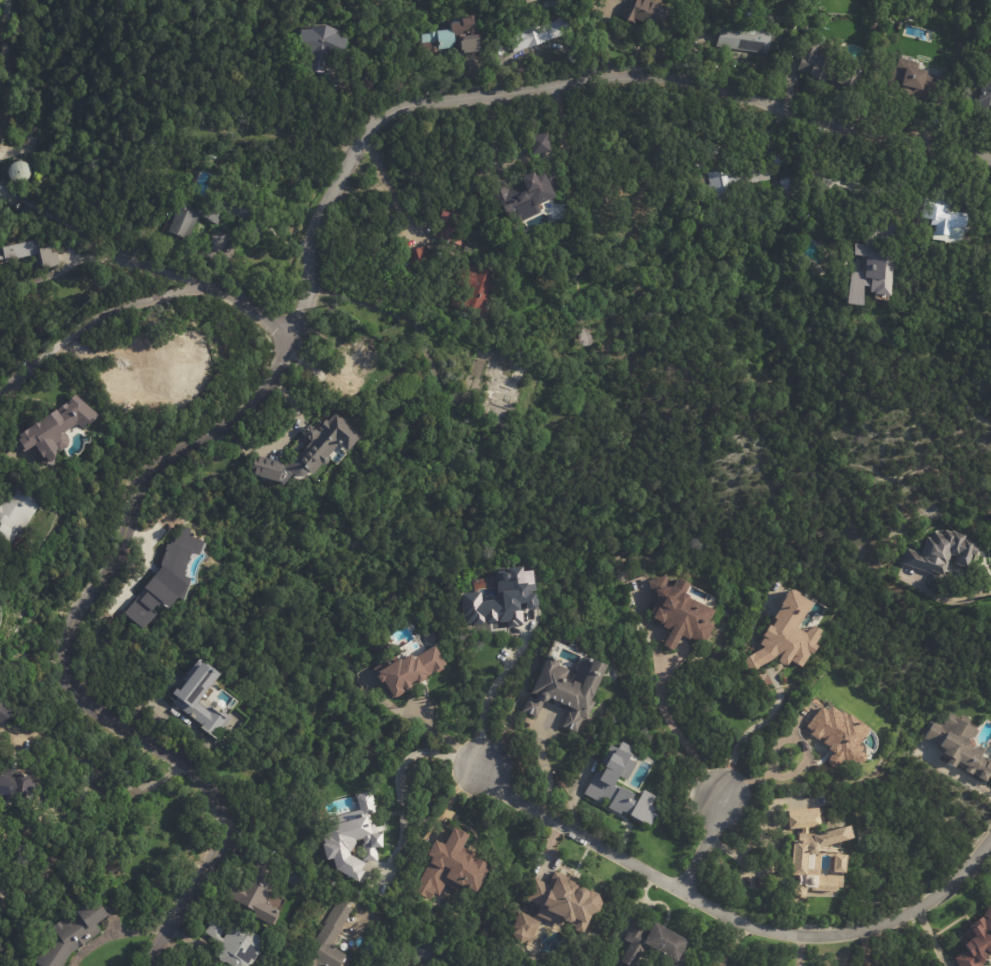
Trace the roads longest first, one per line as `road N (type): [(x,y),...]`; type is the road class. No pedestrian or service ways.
road 1 (residential): [(990,166),(688,75),(382,108),(307,238),(306,293),(273,378),(193,449),(140,483),(119,553),(82,601),(60,654),(61,673),(241,815)]
road 2 (residential): [(482,769),(682,889),(803,936),(857,936),(914,920),(957,895),(990,860)]
road 3 (residential): [(292,334),(204,284),(109,315),(0,373)]
road 4 (residential): [(241,815),(143,965)]

